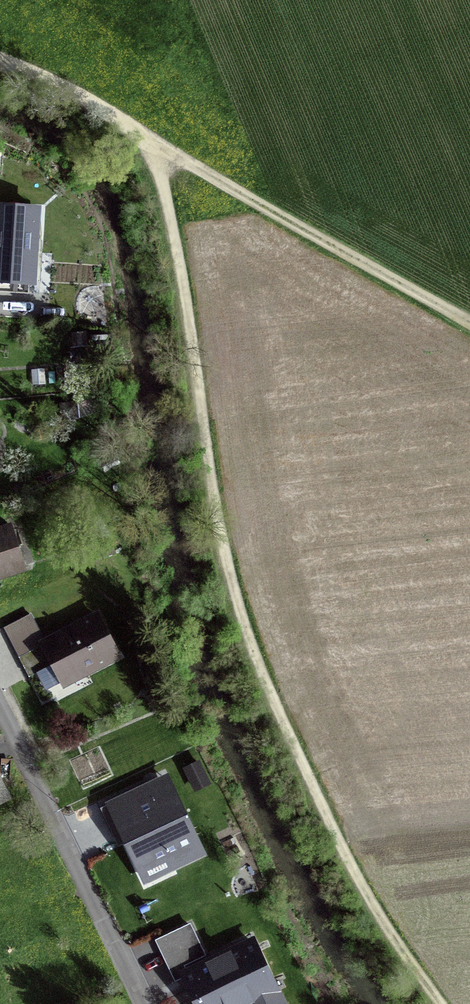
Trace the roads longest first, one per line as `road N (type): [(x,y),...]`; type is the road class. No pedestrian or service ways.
road 1 (track): [(147,137),(172,219),(232,583),(252,647),(375,909),(439,1003)]
road 2 (track): [(147,137),(469,322)]
road 3 (residential): [(143,1003),(0,717)]
road 4 (track): [(0,61),(147,137)]

